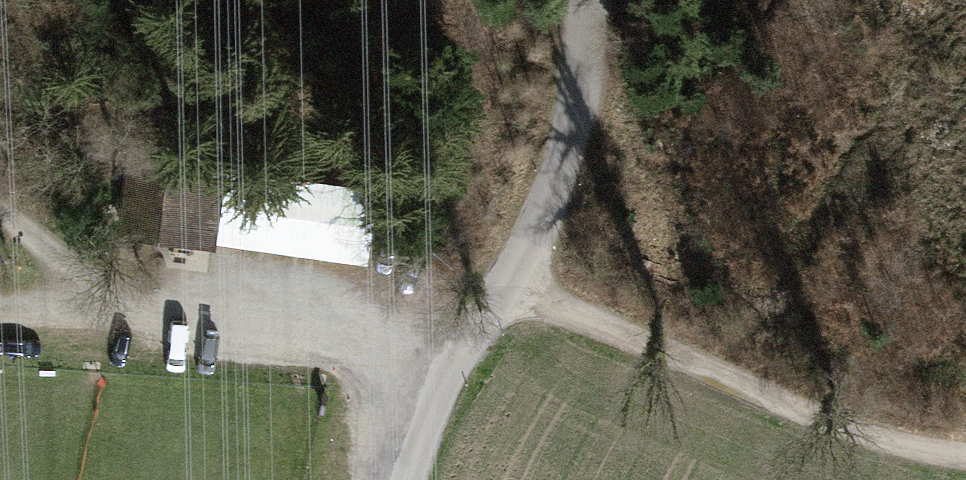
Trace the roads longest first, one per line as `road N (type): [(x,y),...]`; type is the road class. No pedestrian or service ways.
road 1 (unclassified): [(588,0),(577,103),(560,163),(535,229),(445,375),(409,479)]
road 2 (track): [(504,284),(965,451)]
road 3 (track): [(106,303),(445,375)]
road 4 (track): [(0,215),(106,303)]

